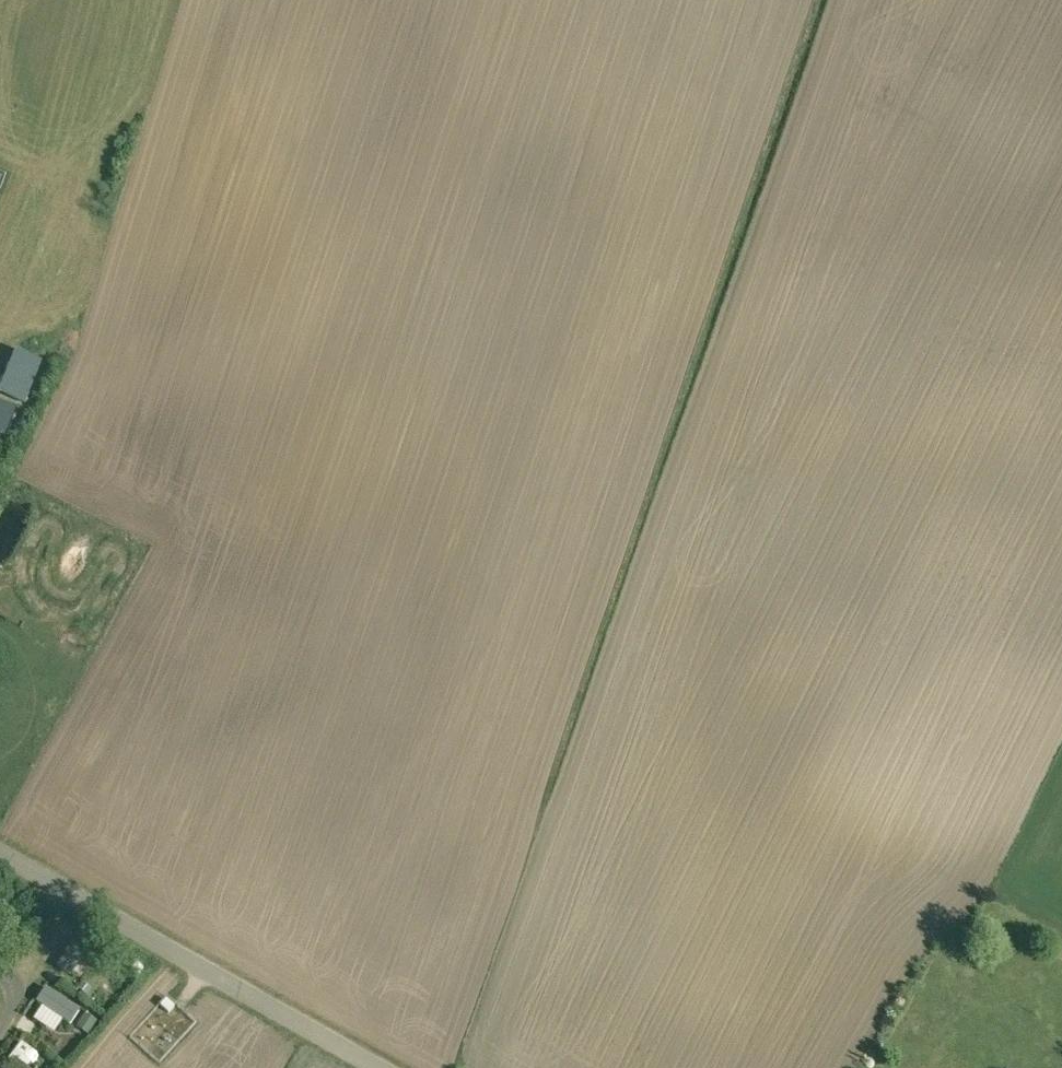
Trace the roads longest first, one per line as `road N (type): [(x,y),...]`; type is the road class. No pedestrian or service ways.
road 1 (unclassified): [(382,1067),(0,850)]

